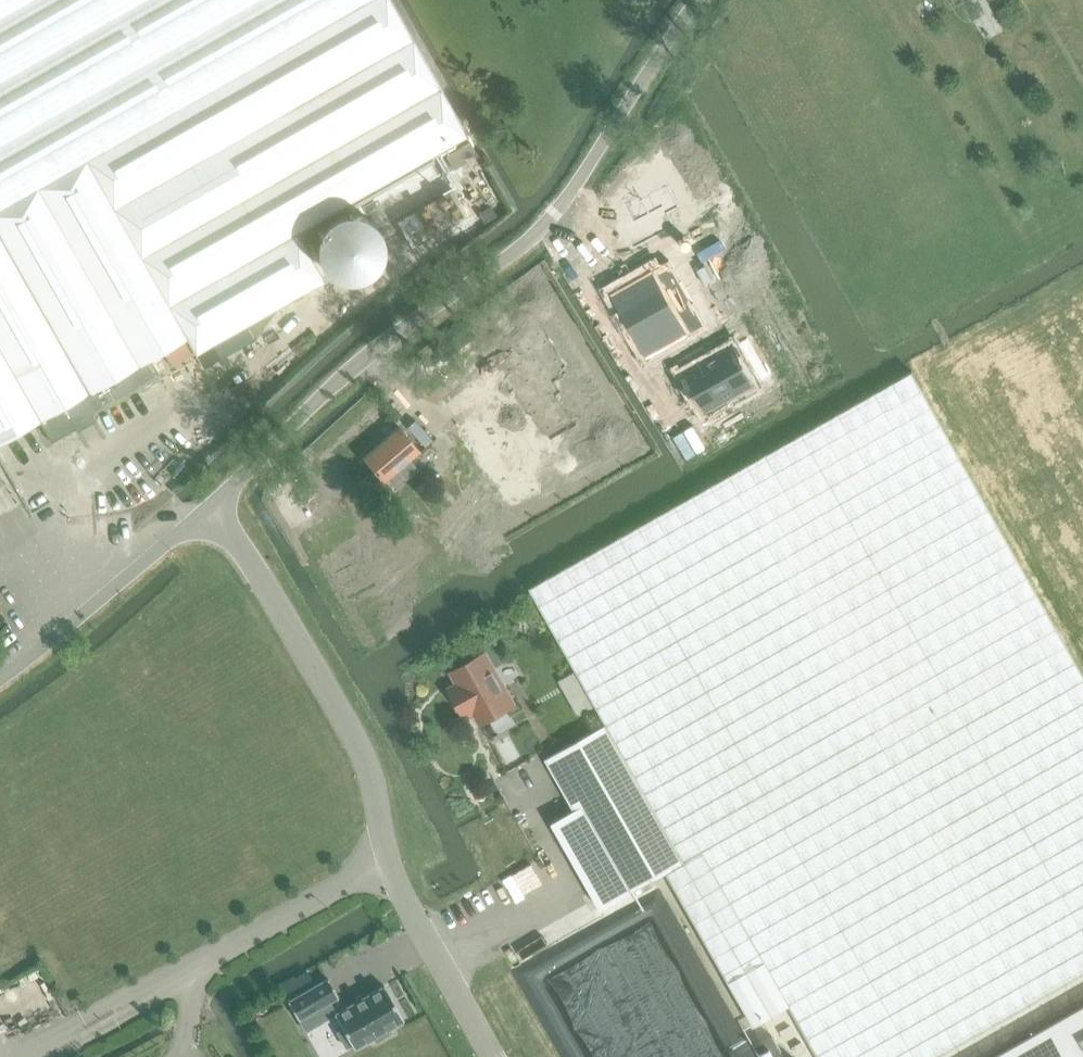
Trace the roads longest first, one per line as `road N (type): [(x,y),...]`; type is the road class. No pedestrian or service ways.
road 1 (unclassified): [(206,509),(326,391),(556,215),(697,0)]
road 2 (unclassified): [(206,509),(245,551),(367,760),(404,896),(495,1056)]
road 3 (unclassified): [(0,681),(206,509)]

